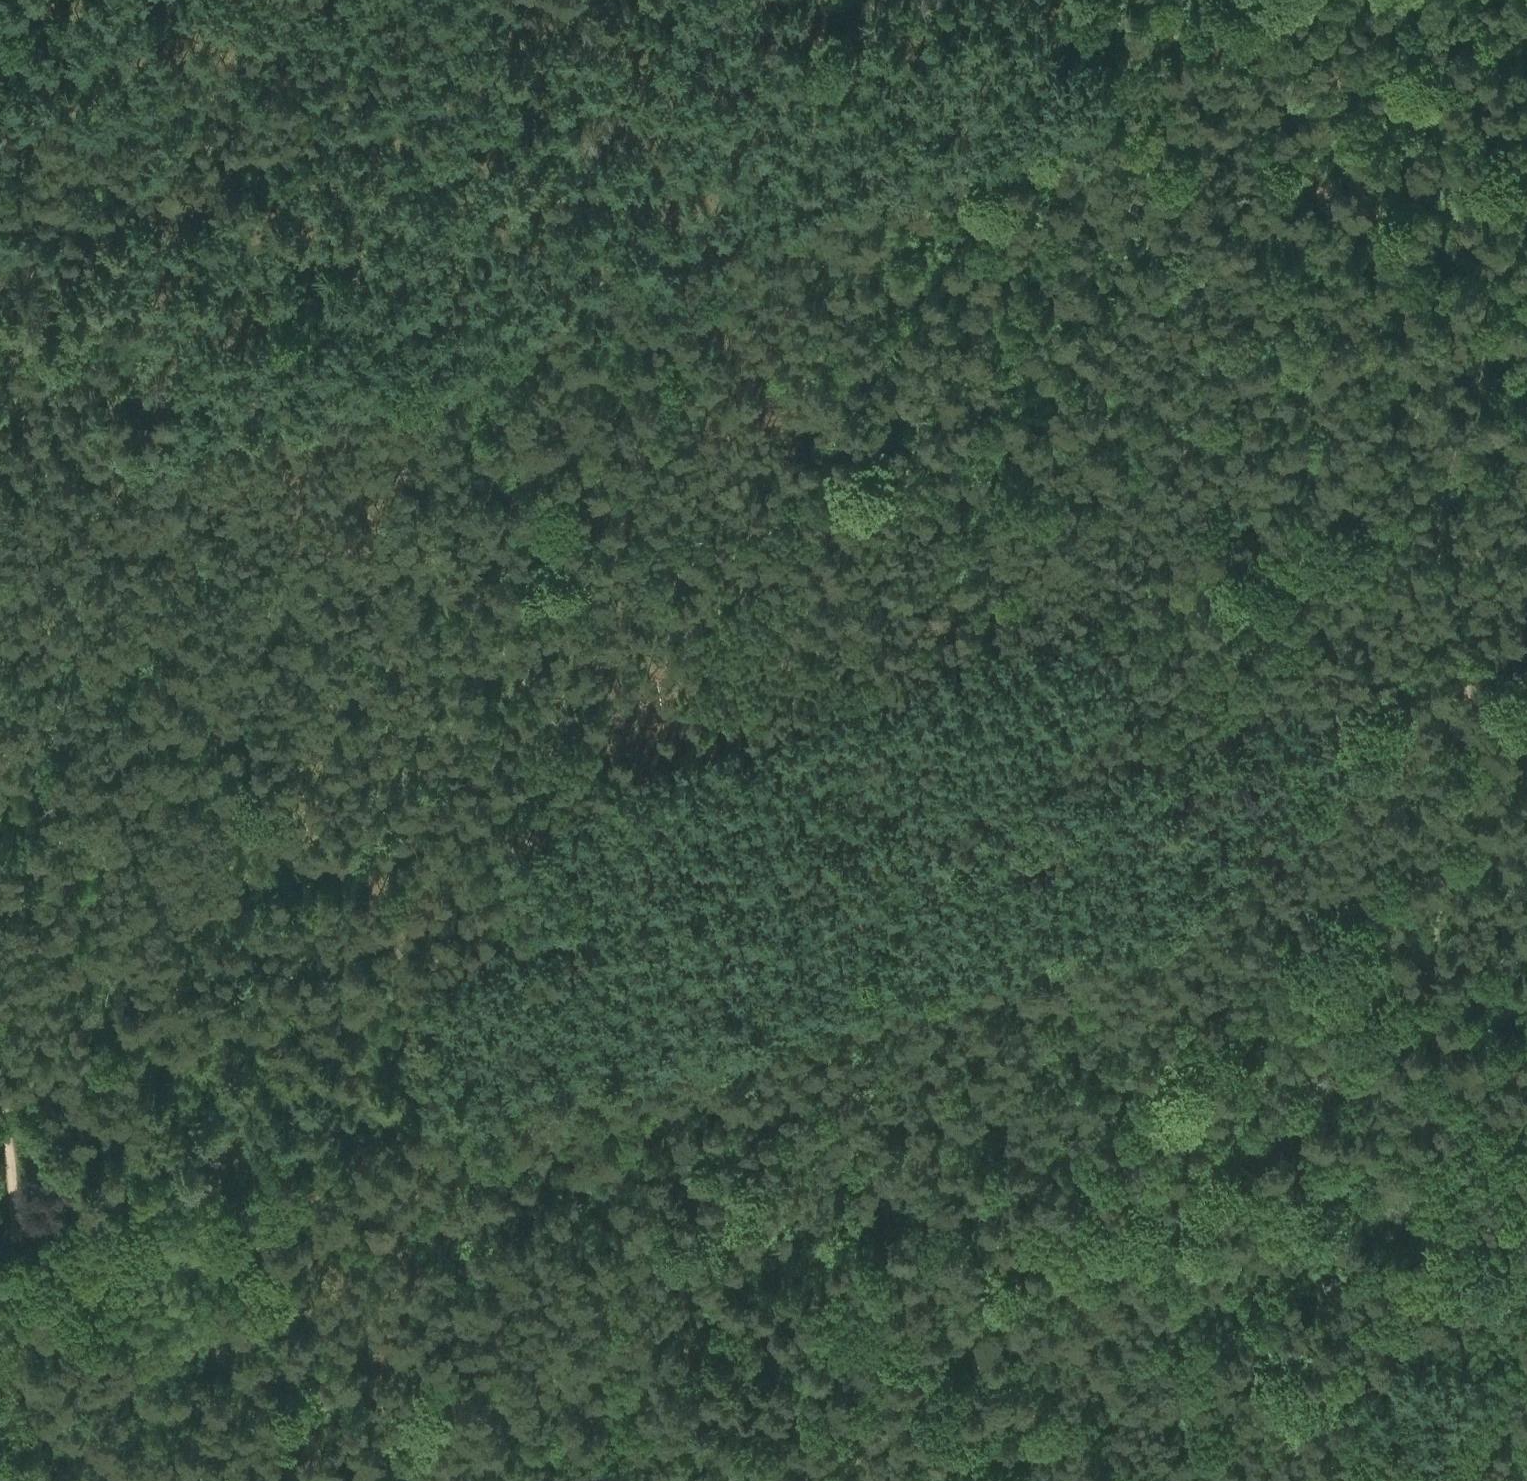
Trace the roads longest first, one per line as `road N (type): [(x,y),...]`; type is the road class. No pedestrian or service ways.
road 1 (track): [(989,1480),(1096,1339),(1177,1212),(1283,1122),(1351,1080),(1376,1055),(1415,992),(1469,669),(1466,629),(1436,547),(1437,518),(1480,387),(1483,347),(1464,310),(1366,210),(1324,142),(1297,125),(1255,46),(1230,32),(1109,20),(1105,0)]
road 2 (track): [(0,1103),(29,1399),(64,1480)]

